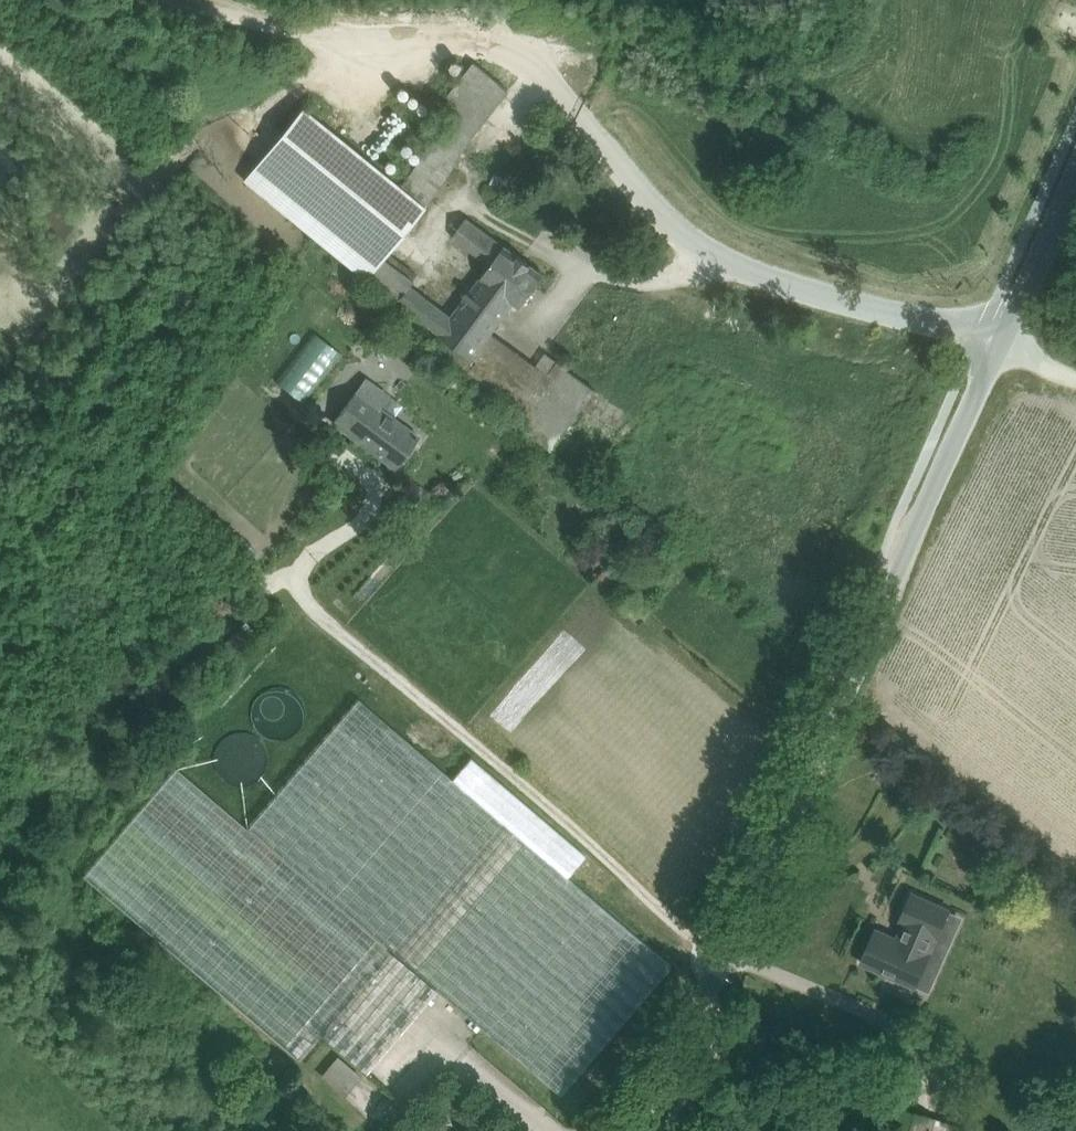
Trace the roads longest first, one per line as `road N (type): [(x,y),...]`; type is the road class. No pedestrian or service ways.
road 1 (track): [(1075,381),(1001,342),(754,273),(694,241),(532,60),(479,45),(338,39),(197,0)]
road 2 (tertiary): [(1075,175),(846,692)]
road 3 (tertiary): [(625,1130),(725,962),(846,692)]

